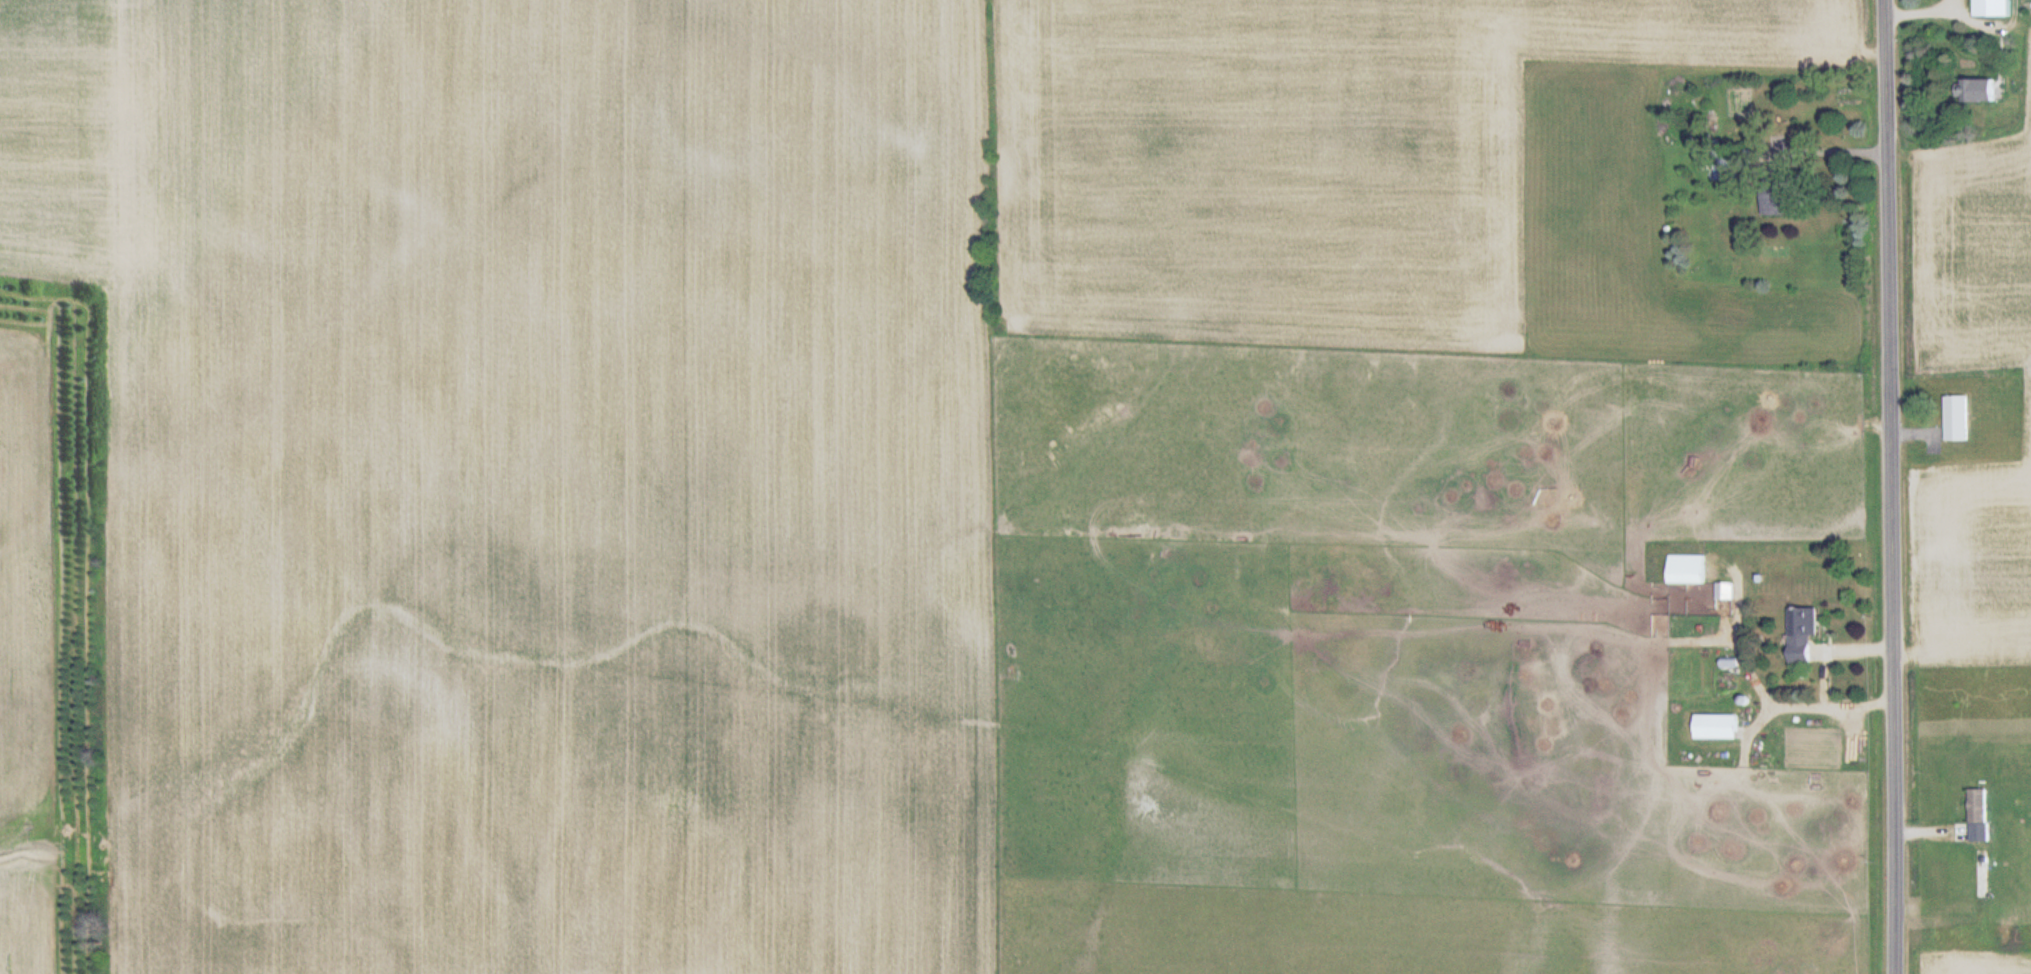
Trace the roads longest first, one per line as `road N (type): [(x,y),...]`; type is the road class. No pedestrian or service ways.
road 1 (residential): [(1898,973),(1886,0)]

